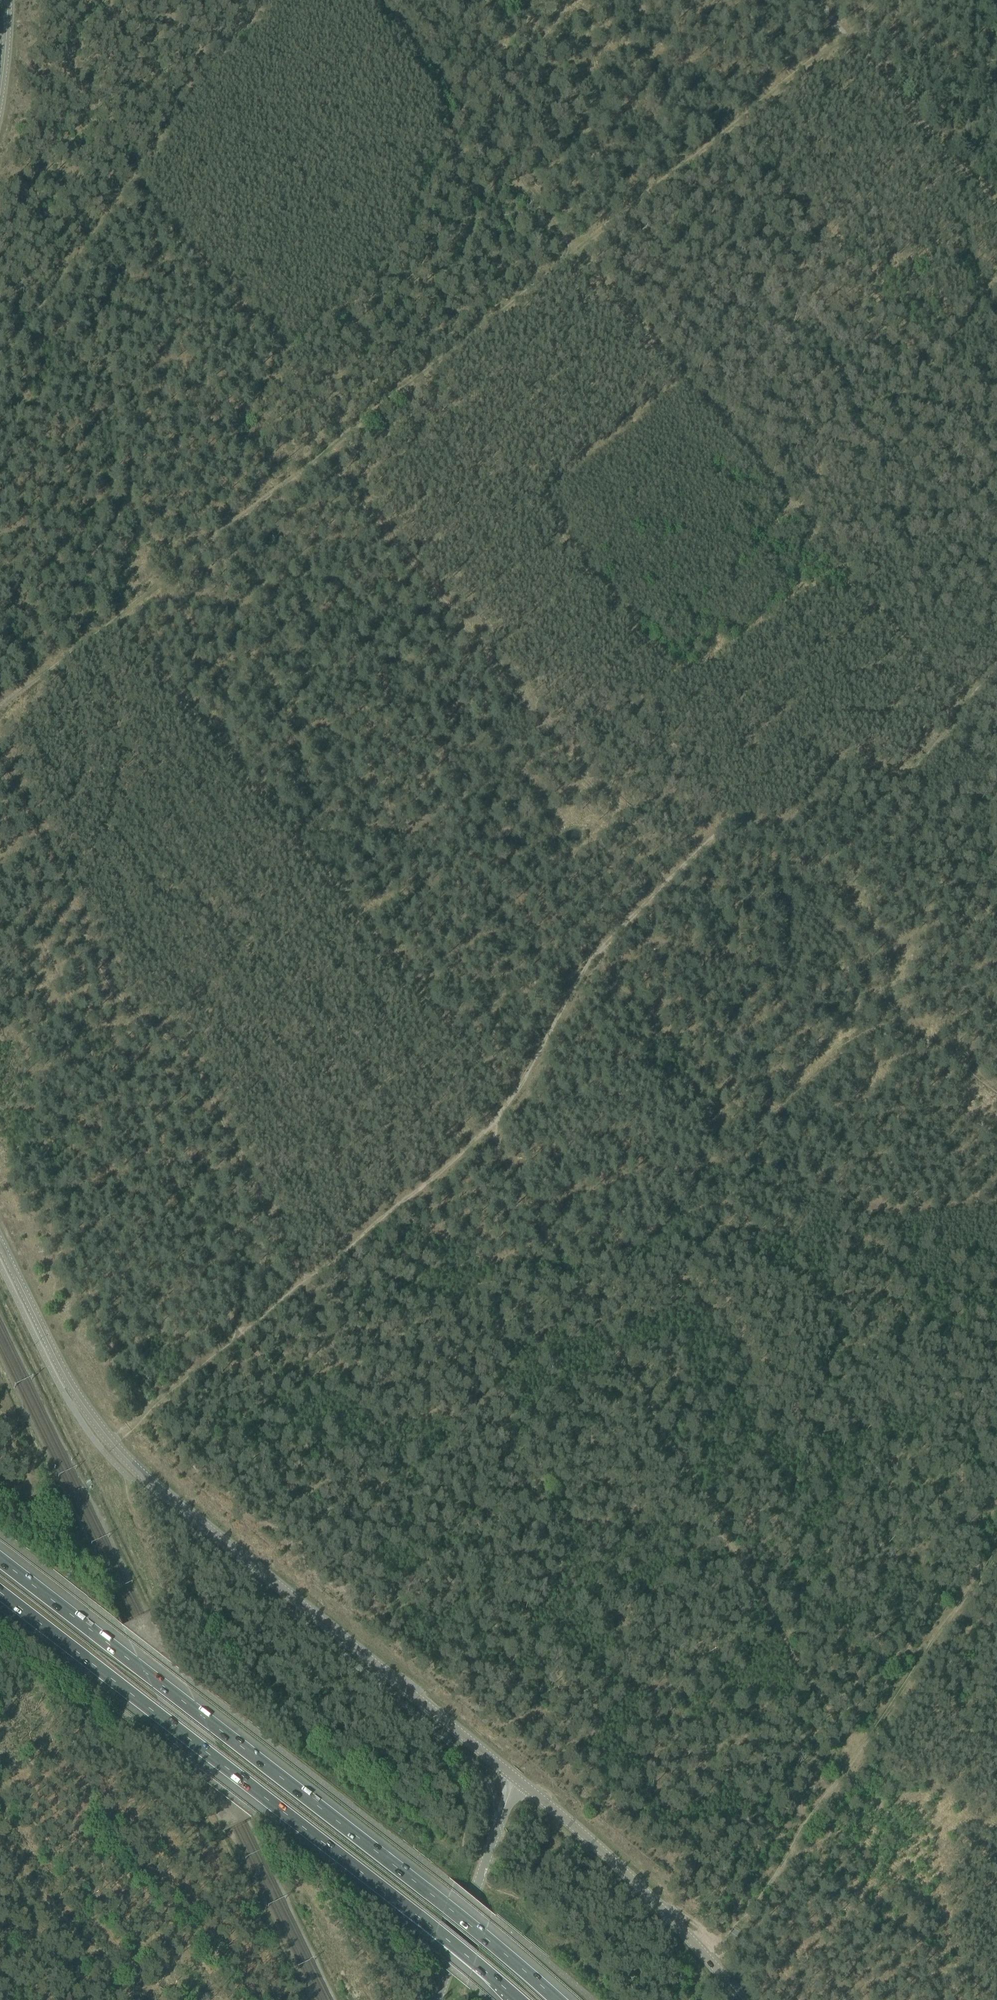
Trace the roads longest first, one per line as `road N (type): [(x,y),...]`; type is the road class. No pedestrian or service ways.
road 1 (tertiary): [(0,1245),(106,1436),(515,1777)]
road 2 (motorway): [(556,1999),(0,1564)]
road 3 (motorway): [(0,1593),(520,1999)]
road 4 (tertiary): [(739,1999),(626,1875),(515,1777)]
road 5 (tertiary): [(438,1999),(515,1777)]

